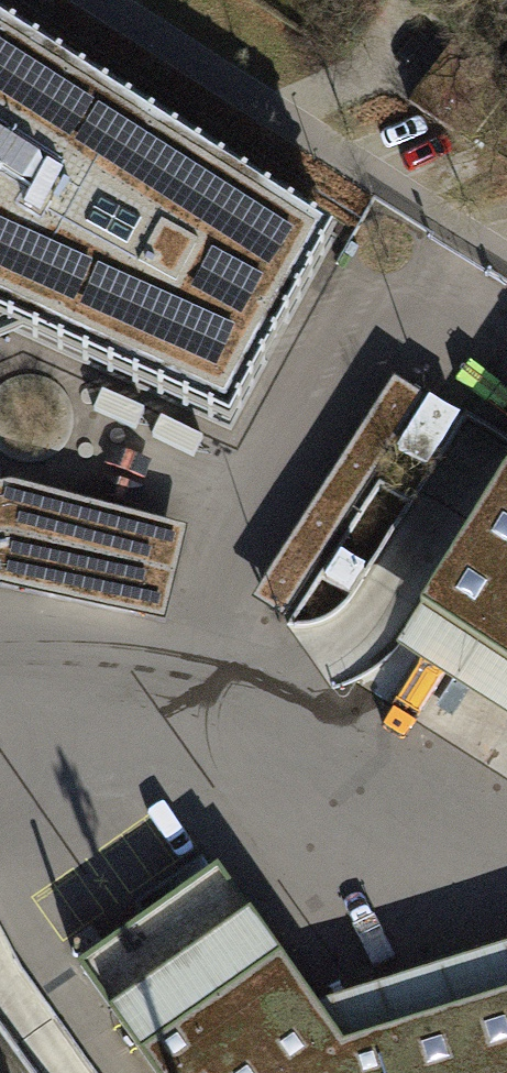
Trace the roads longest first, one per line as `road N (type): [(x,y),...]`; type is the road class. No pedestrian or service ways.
road 1 (residential): [(123,0),(506,255)]

